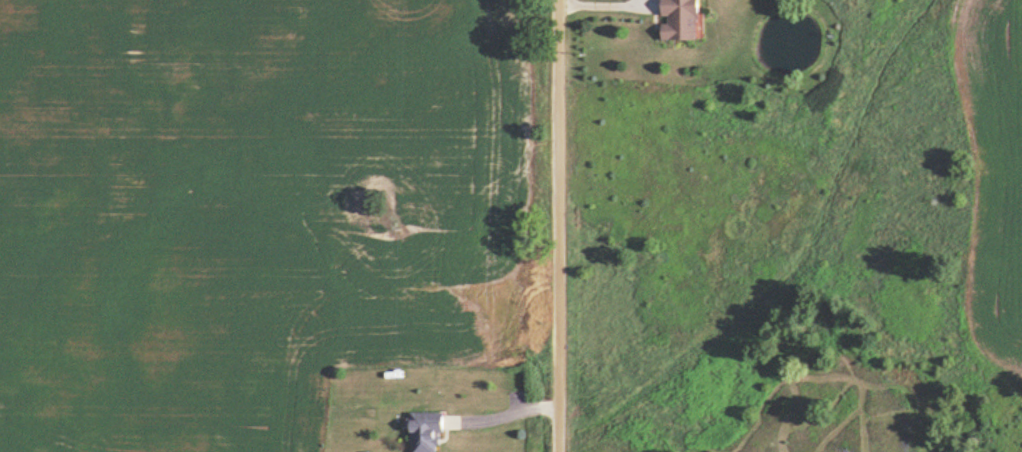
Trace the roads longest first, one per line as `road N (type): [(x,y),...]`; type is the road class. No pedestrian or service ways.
road 1 (residential): [(552,451),(551,0)]

